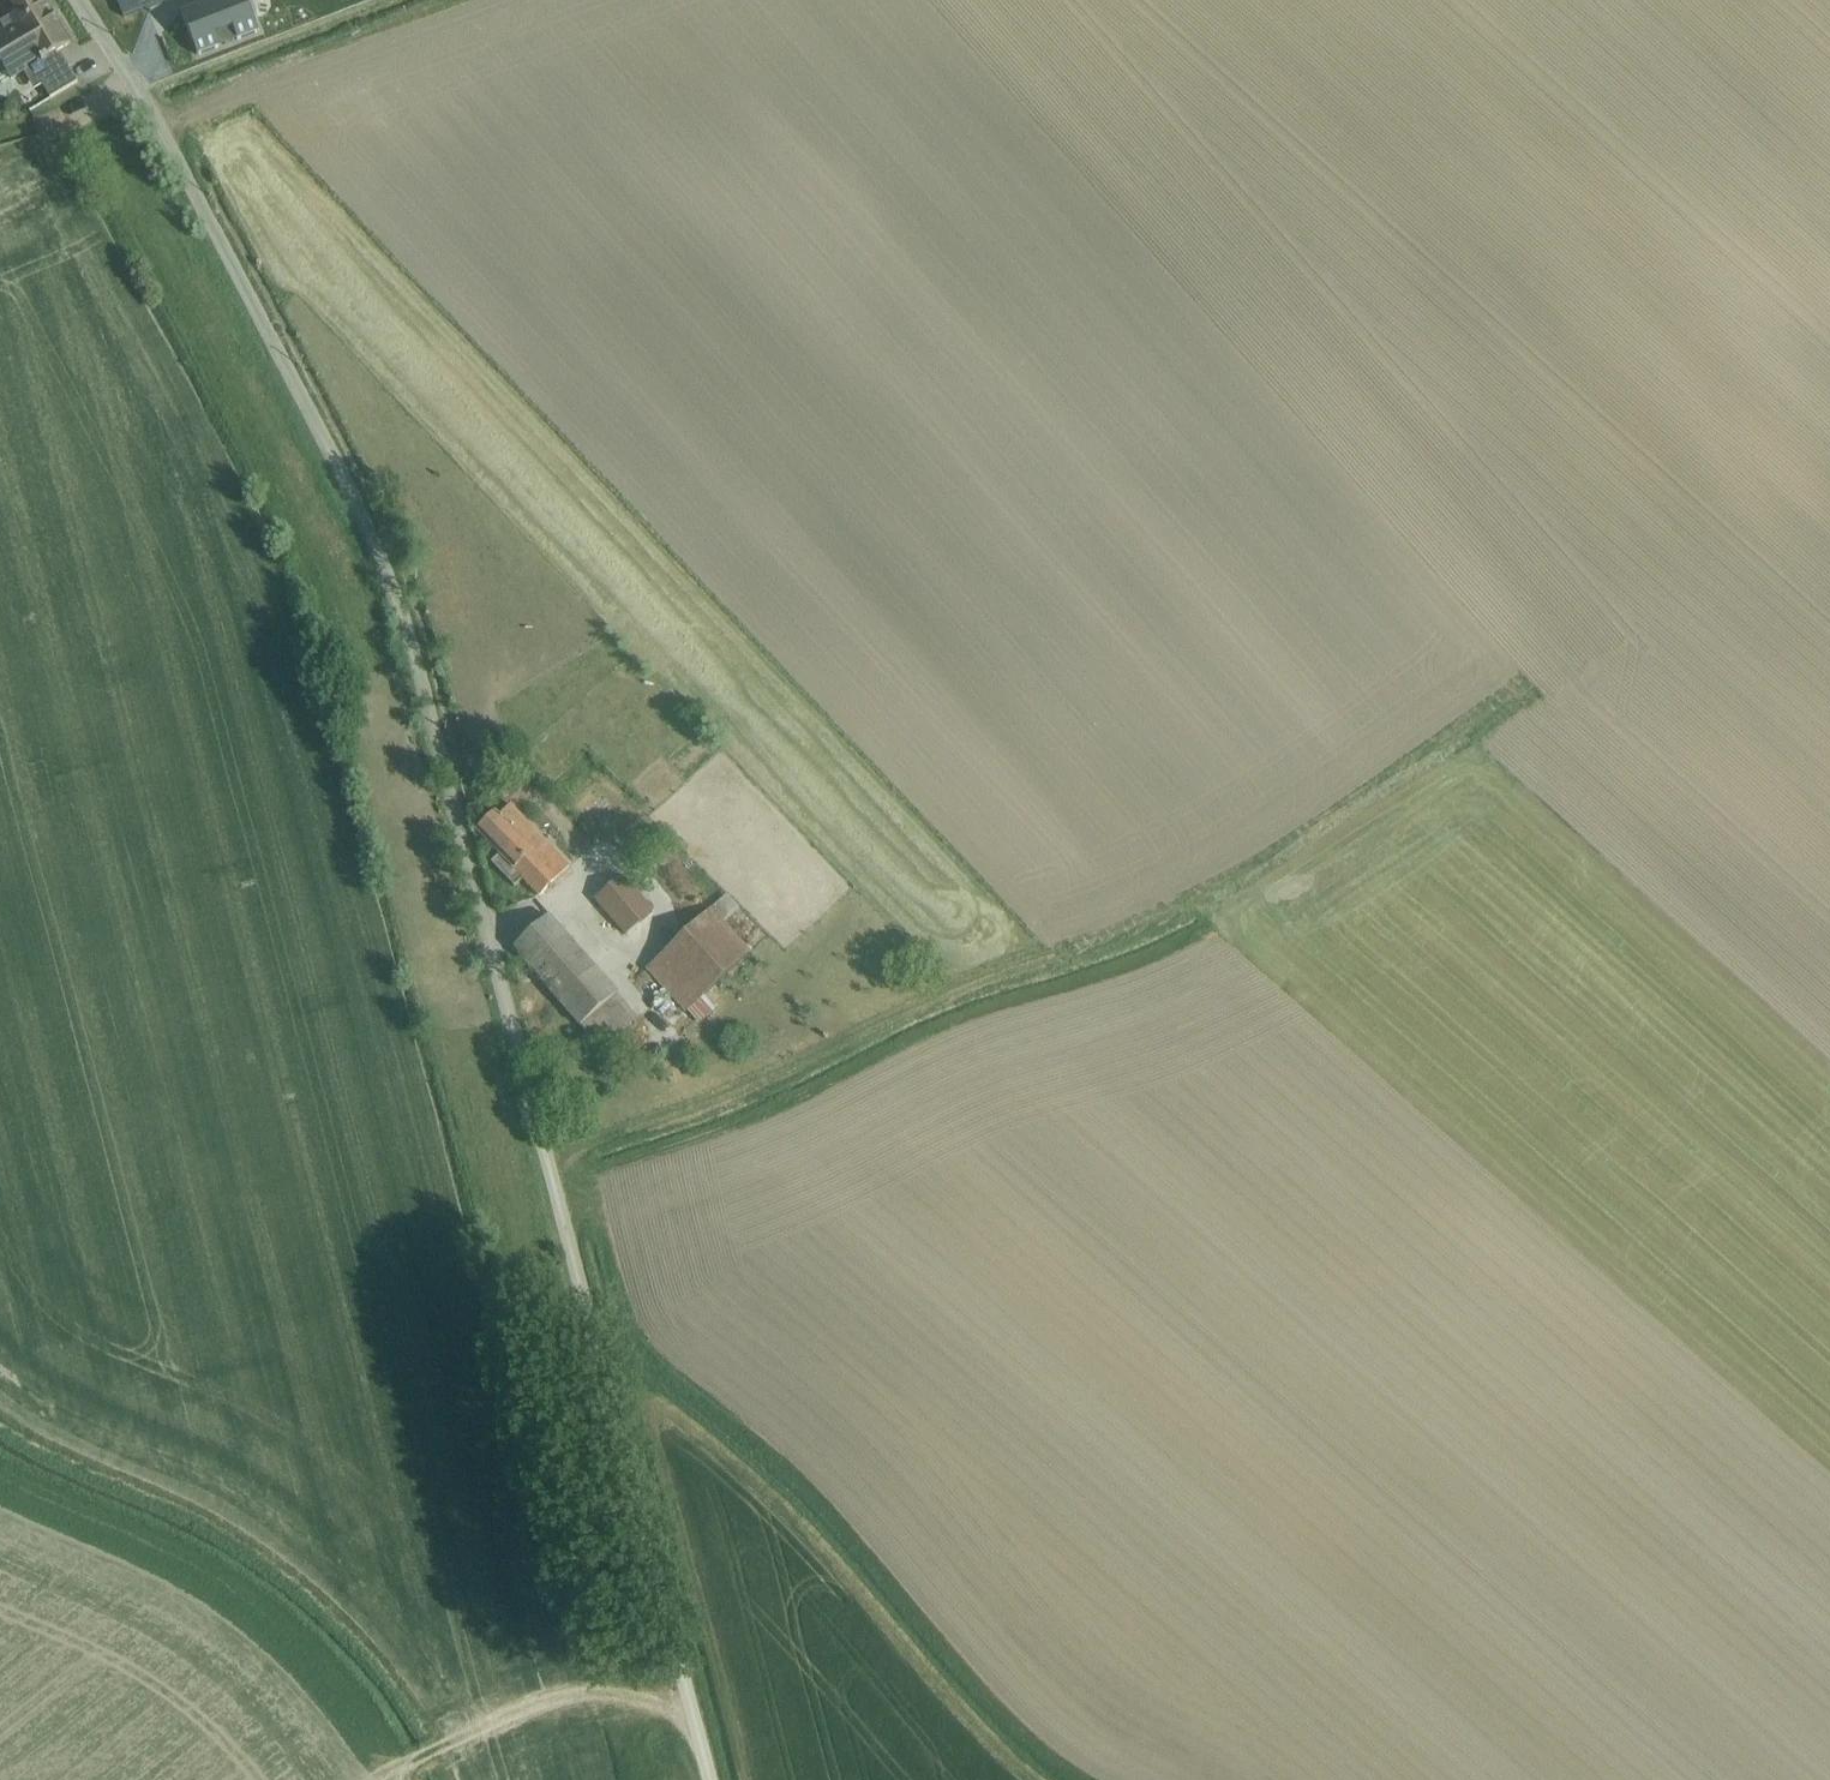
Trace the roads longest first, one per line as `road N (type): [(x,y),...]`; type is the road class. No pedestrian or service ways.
road 1 (unclassified): [(79,0),(145,101),(392,583),(712,1779)]

